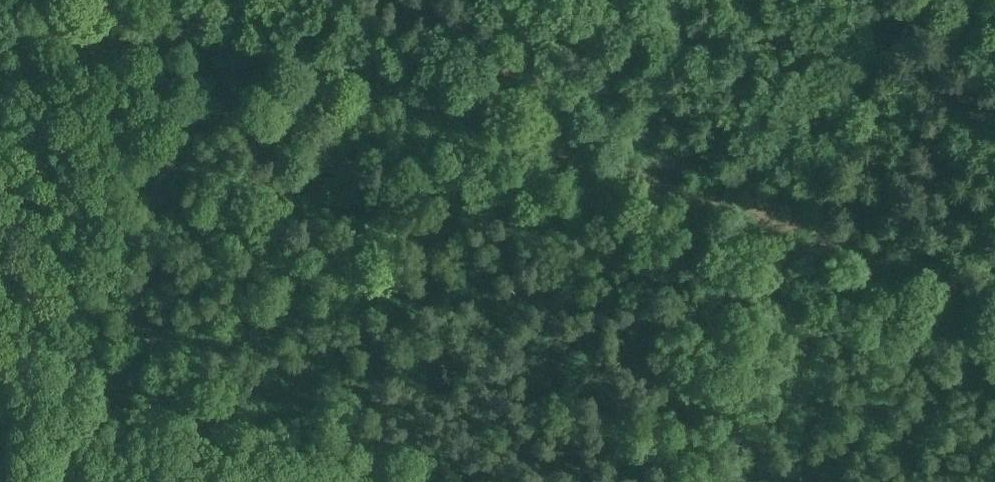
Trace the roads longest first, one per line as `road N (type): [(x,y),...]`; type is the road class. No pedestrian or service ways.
road 1 (track): [(168,0),(994,282)]
road 2 (track): [(707,481),(879,0)]
road 3 (track): [(38,421),(181,115),(169,0)]
road 4 (track): [(0,55),(131,27),(169,0)]

